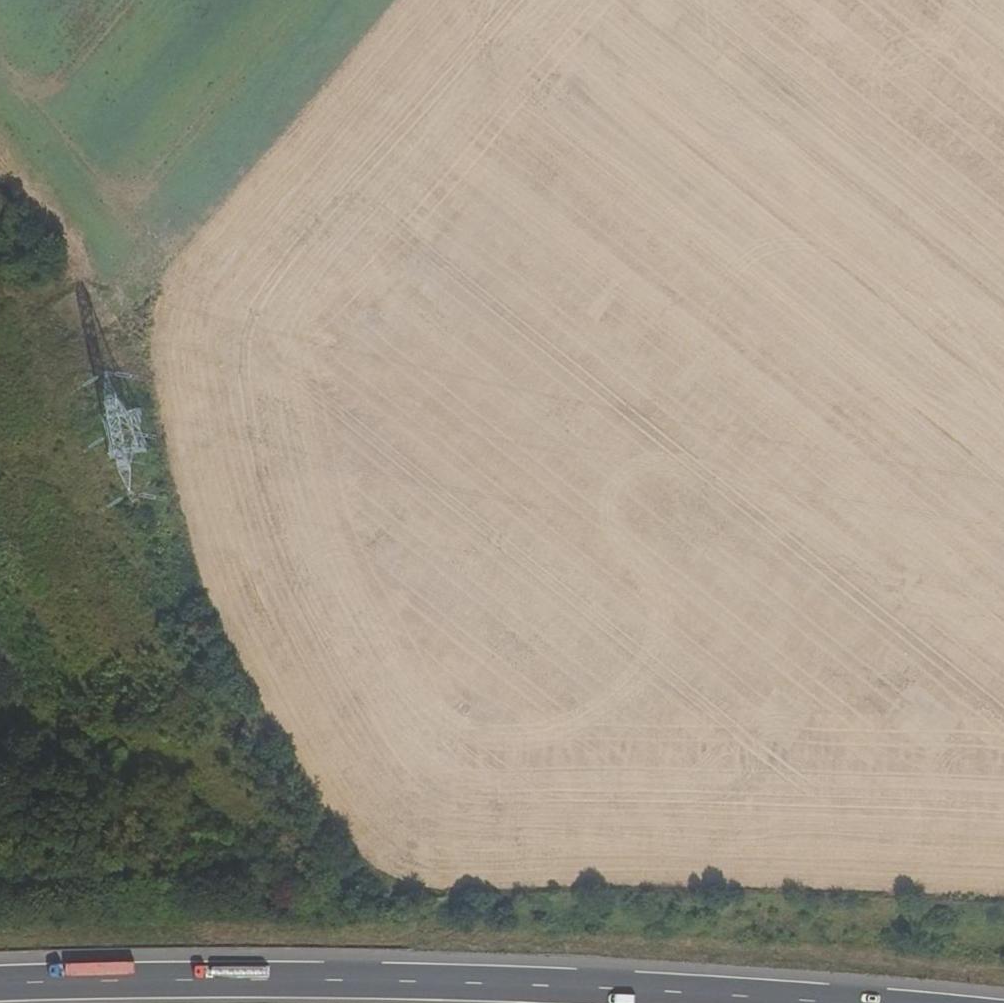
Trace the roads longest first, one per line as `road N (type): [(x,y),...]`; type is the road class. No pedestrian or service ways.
road 1 (trunk): [(800,1002),(529,986),(0,984)]

